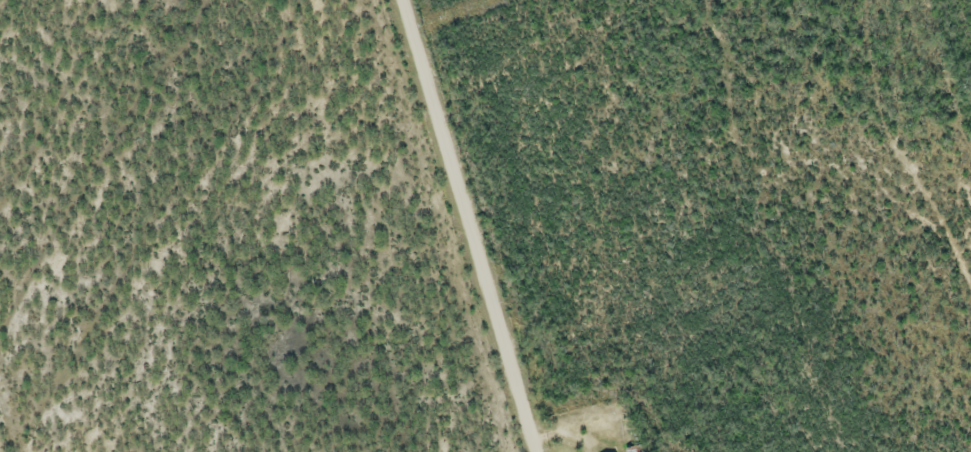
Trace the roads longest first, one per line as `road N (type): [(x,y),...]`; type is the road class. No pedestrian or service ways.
road 1 (residential): [(531,451),(389,0)]

